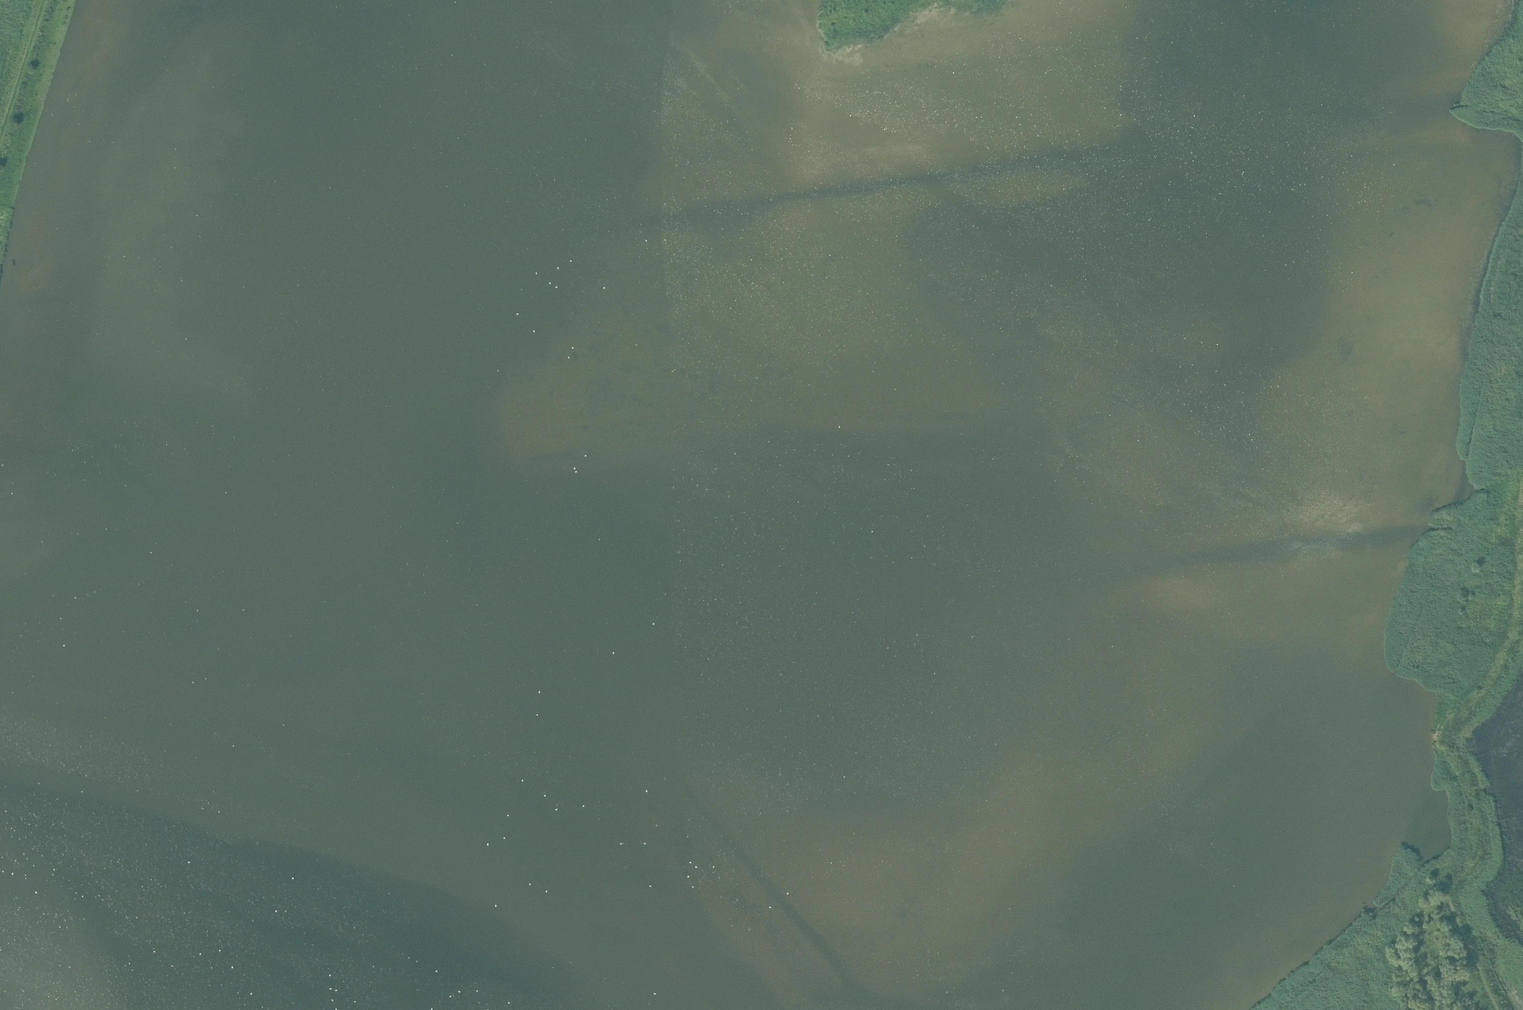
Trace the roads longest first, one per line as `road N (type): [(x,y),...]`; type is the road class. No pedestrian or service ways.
road 1 (track): [(45,0),(0,137)]

